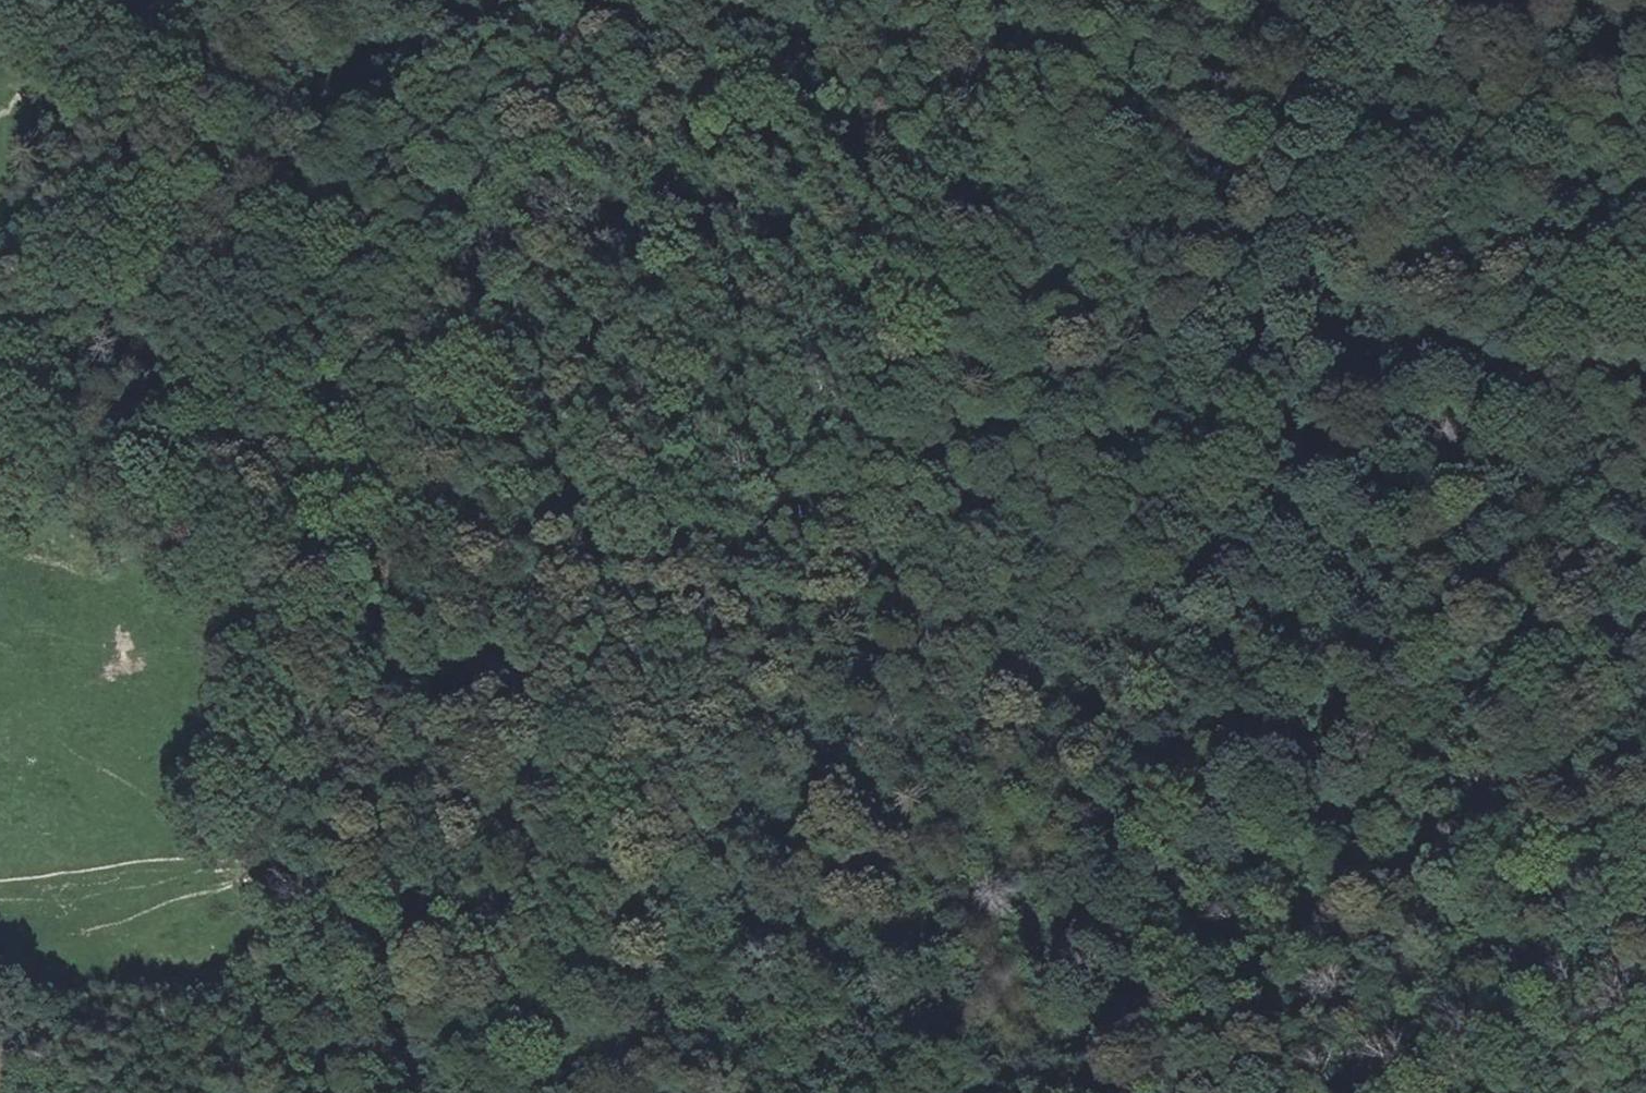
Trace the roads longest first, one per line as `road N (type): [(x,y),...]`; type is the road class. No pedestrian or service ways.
road 1 (track): [(564,1003),(660,945),(721,926),(792,932),(845,965),(922,1058),(949,1078),(976,1081),(1054,1049),(1151,963),(1218,878),(1308,802),(1354,707),(1449,639),(1522,547),(1645,421)]

